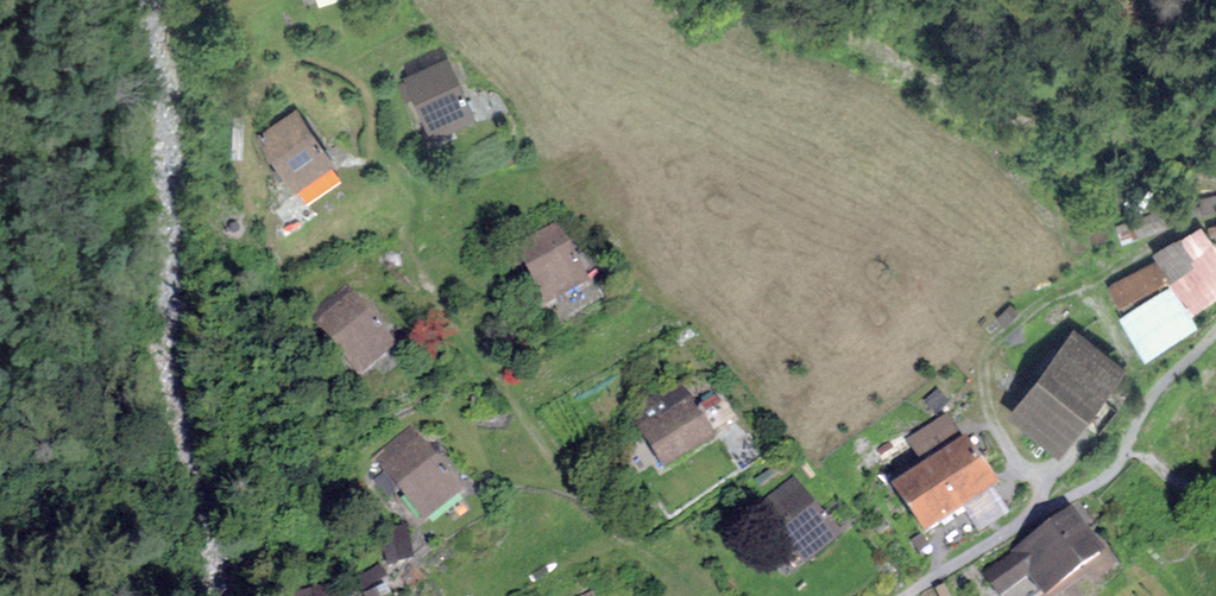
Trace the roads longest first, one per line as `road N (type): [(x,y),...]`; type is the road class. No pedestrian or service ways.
road 1 (track): [(714,595),(611,535),(470,352),(411,233),(427,185),(381,148),(382,101),(361,70),(292,54)]
road 2 (track): [(1041,484),(1019,472),(989,418),(981,348),(1043,299),(1215,217)]
road 3 (residential): [(1215,329),(1141,409),(1118,467),(903,595)]

